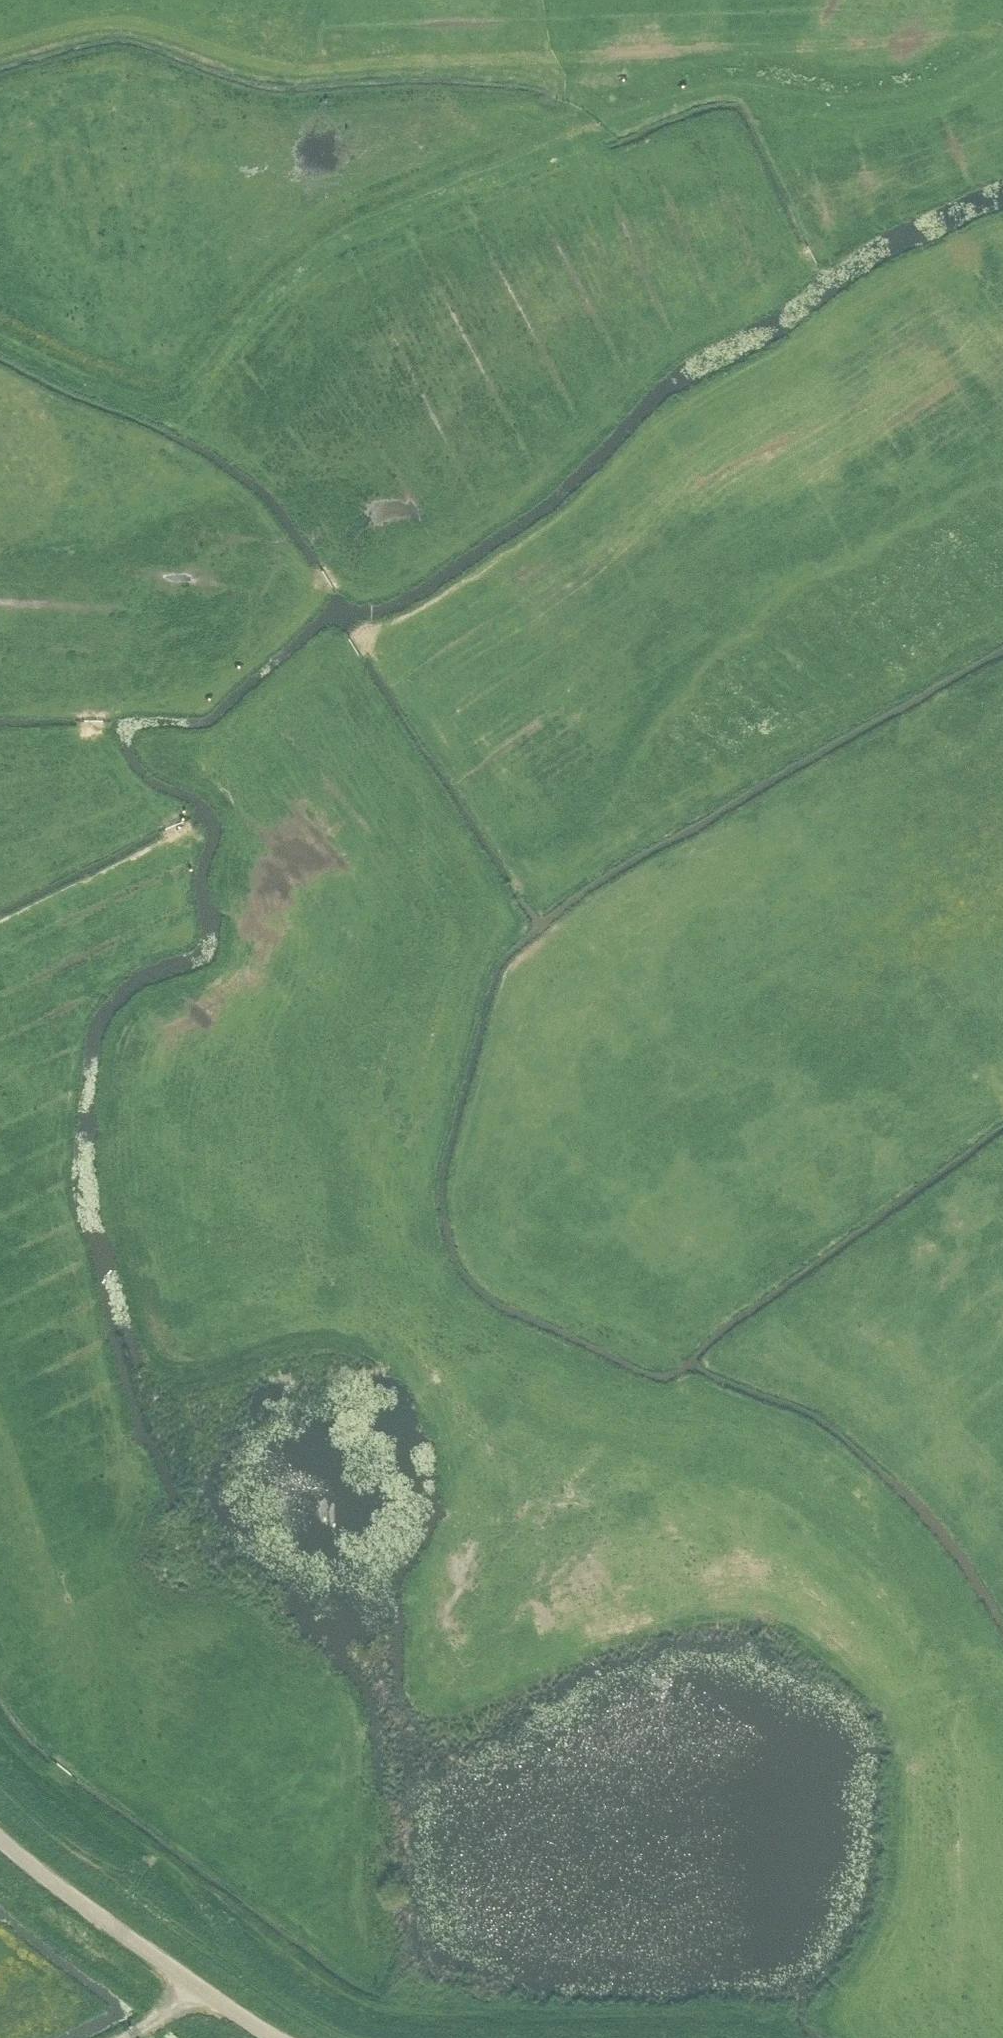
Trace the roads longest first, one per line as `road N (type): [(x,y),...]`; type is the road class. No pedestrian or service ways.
road 1 (unclassified): [(276,2037),(0,1837)]

